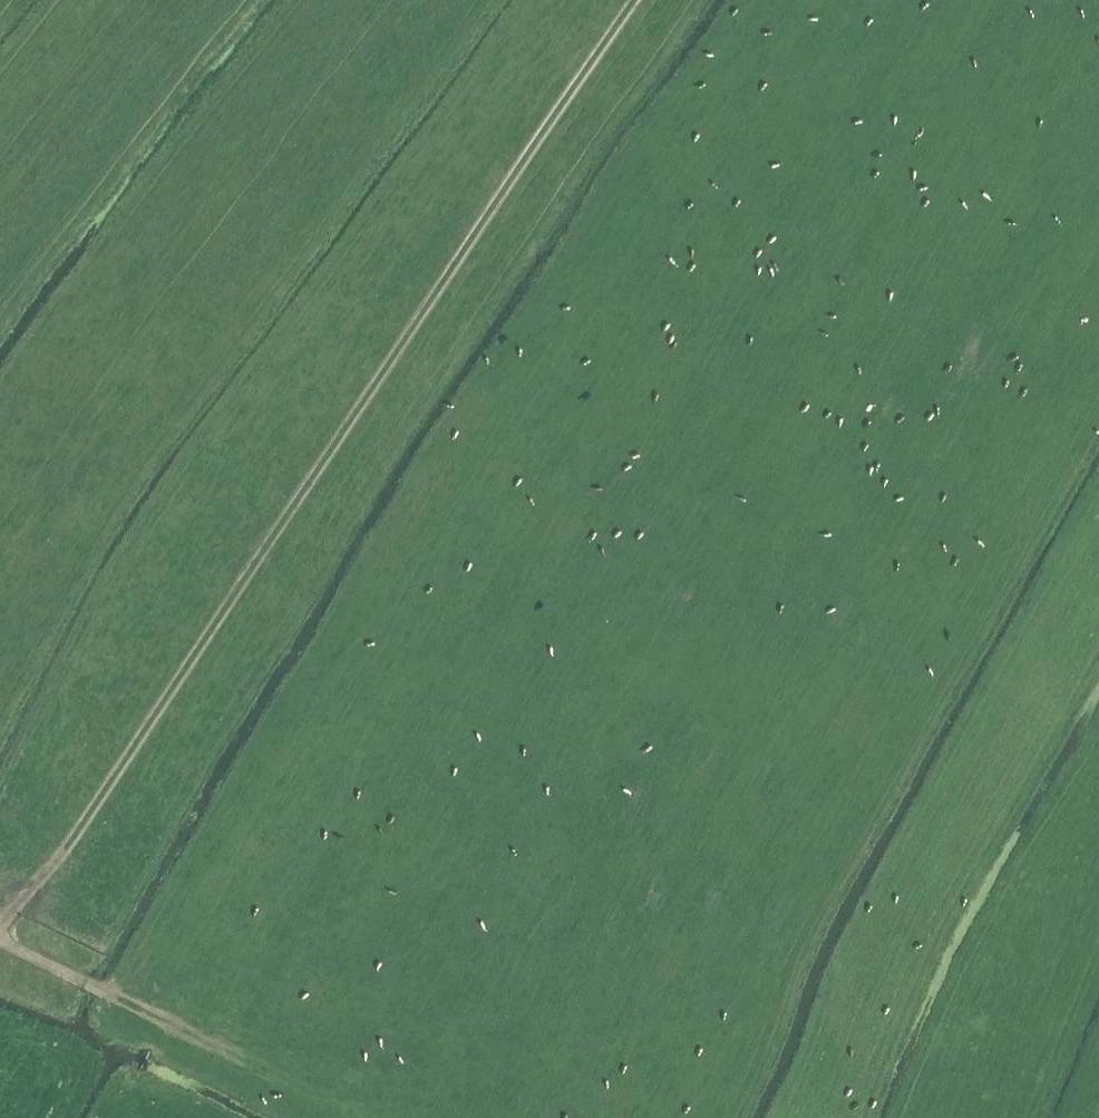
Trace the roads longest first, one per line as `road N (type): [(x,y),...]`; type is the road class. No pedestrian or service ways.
road 1 (track): [(0,939),(255,1062)]

